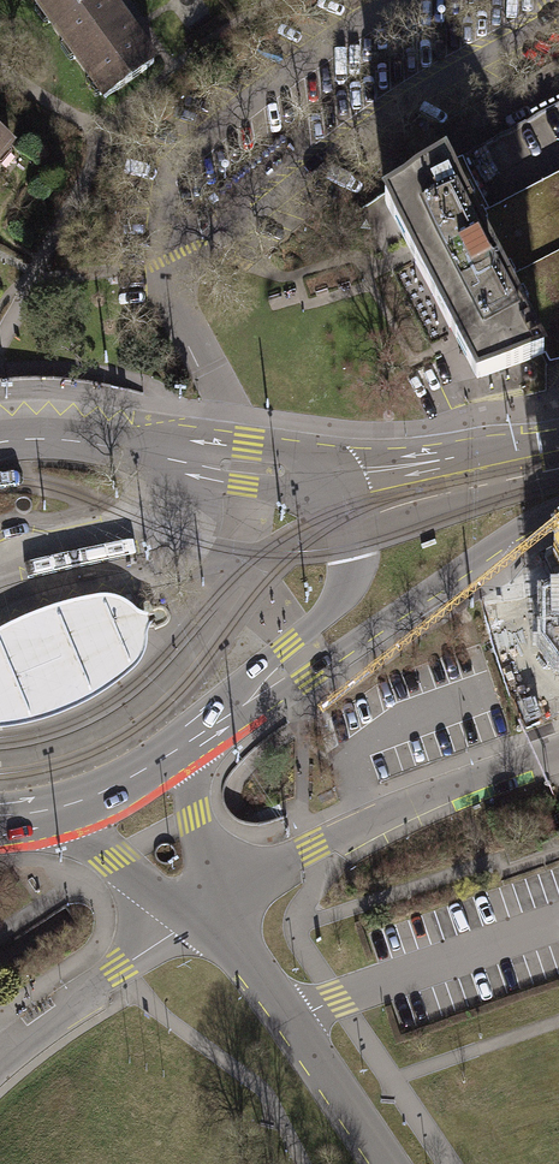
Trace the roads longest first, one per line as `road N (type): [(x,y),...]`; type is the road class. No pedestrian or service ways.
road 1 (secondary): [(200,738),(558,502)]
road 2 (residential): [(558,752),(390,812),(200,918)]
road 3 (secondary): [(200,738),(286,645),(336,604),(354,571),(348,508),(309,470)]
road 4 (residential): [(200,918),(241,954),(292,1019),(391,1163)]
road 5 (secondary): [(309,470),(63,433),(0,436)]
road 6 (secondary): [(558,448),(541,443),(309,470)]
road 7 (residential): [(200,918),(0,1063)]
road 8 (residential): [(33,816),(200,918)]
road 9 (secondary): [(33,816),(116,786),(200,738)]
road 10 (residential): [(200,918),(200,738)]

